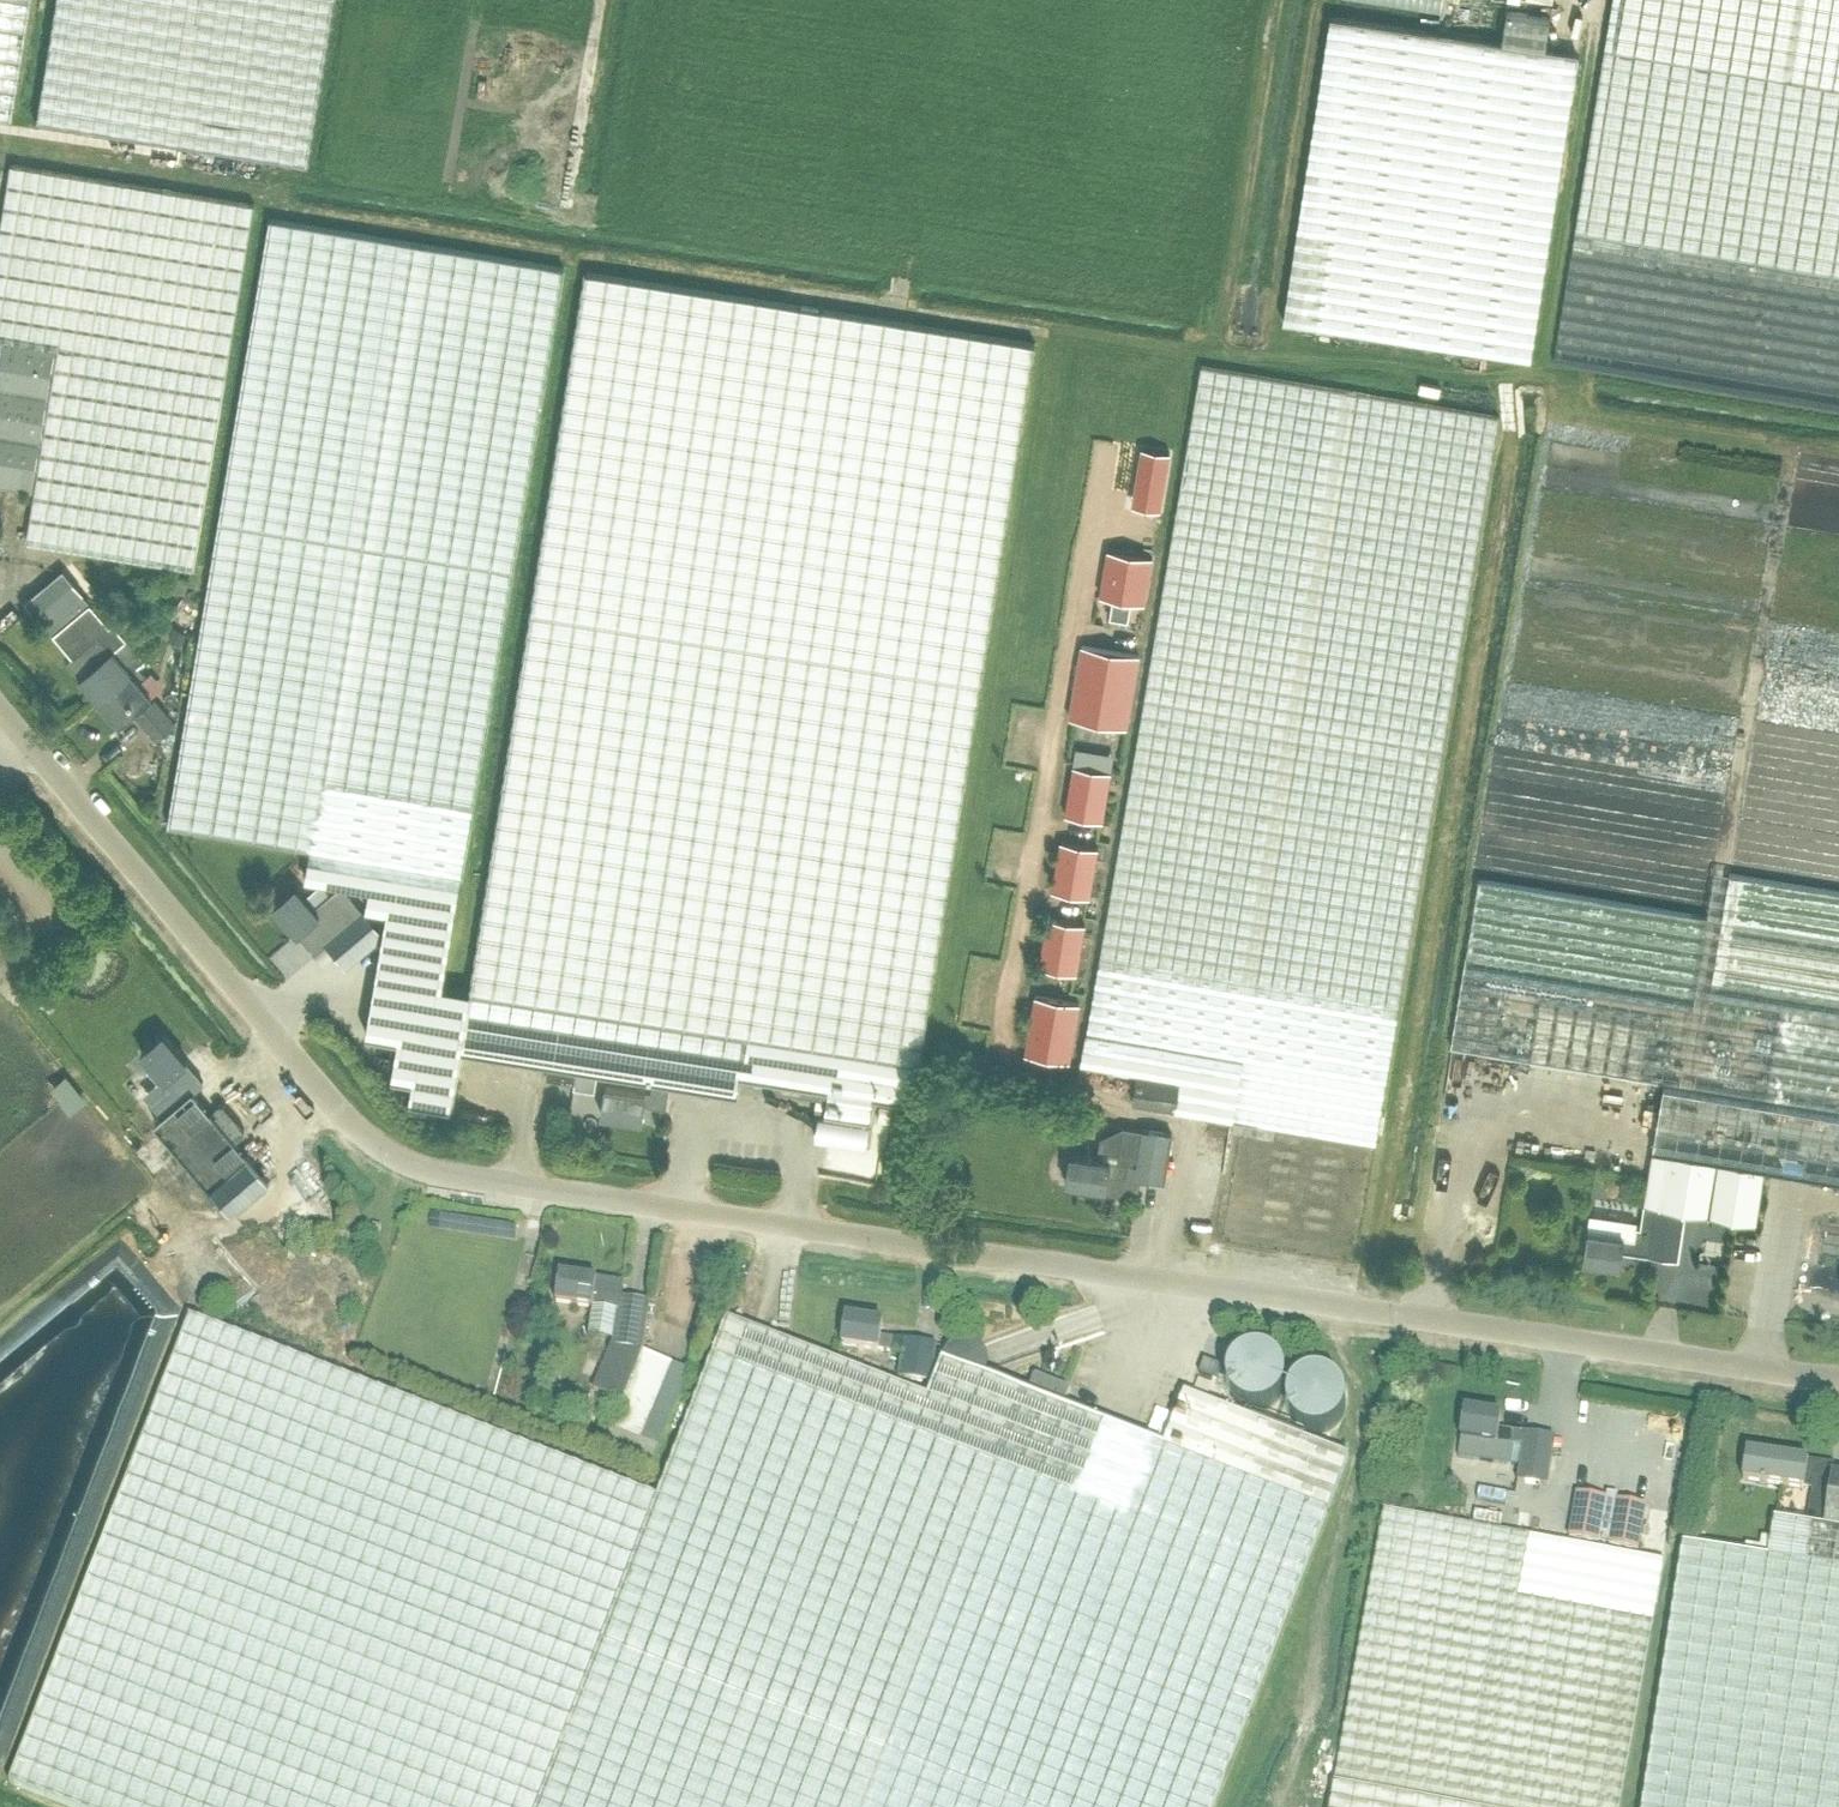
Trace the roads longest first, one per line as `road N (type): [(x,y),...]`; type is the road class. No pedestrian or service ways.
road 1 (residential): [(1838,1380),(401,1163),(345,1118),(0,708)]

